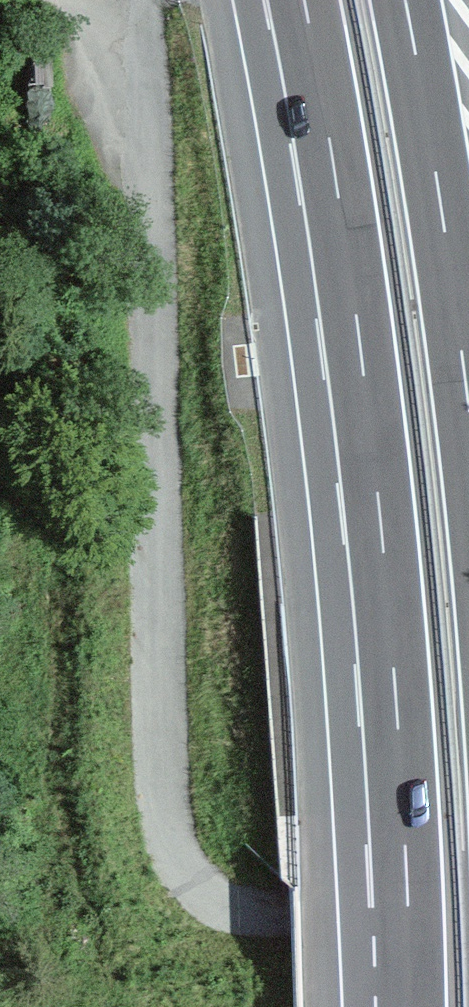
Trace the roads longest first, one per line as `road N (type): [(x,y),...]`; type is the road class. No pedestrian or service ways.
road 1 (unclassified): [(111,0),(140,158),(173,849),(193,883),(244,914),(468,910)]
road 2 (motorway): [(304,0),(383,549),(410,1006)]
road 3 (motorway): [(468,413),(405,0)]

